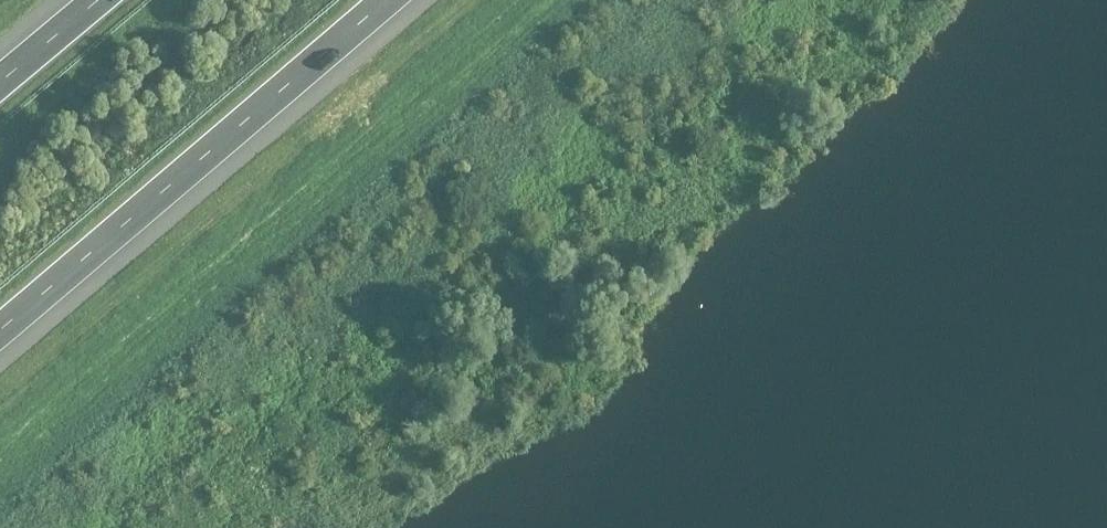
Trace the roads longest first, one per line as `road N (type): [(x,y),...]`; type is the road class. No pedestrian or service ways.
road 1 (motorway): [(0,333),(386,0)]
road 2 (motorway): [(98,0),(0,83)]

